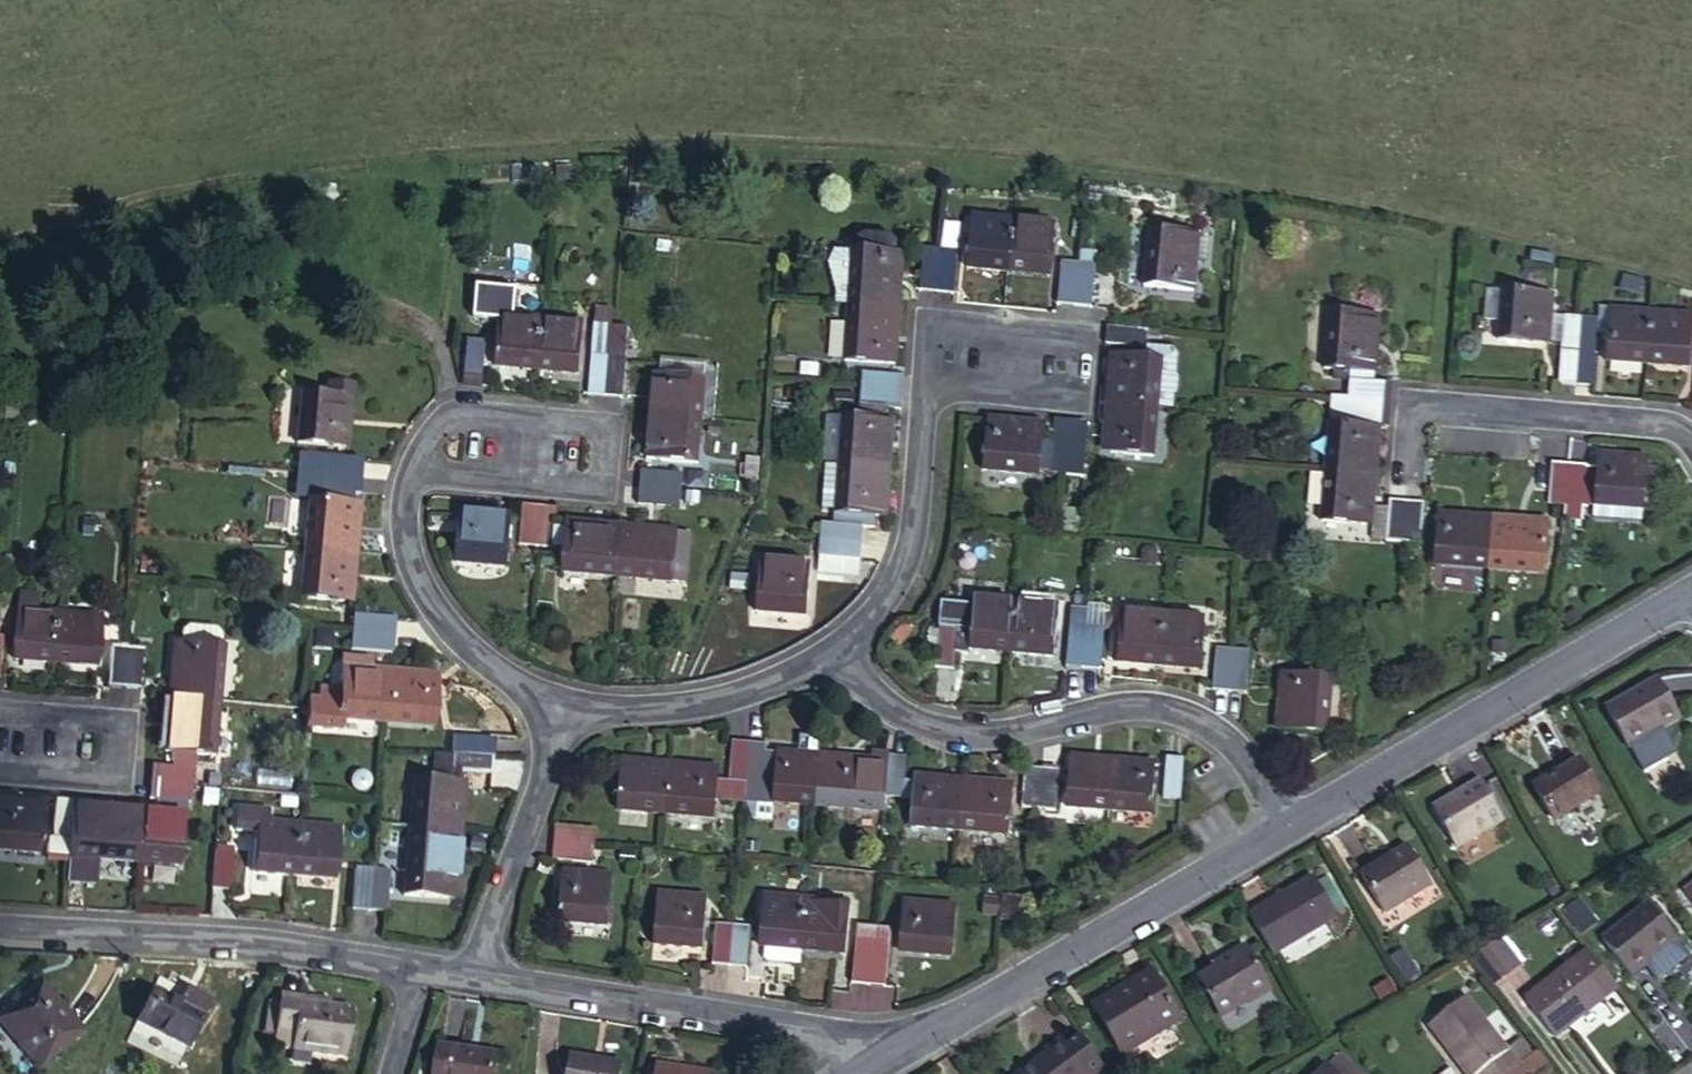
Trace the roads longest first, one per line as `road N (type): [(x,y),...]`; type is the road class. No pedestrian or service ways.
road 1 (residential): [(834,640),(861,686),(921,724),(983,732),(1149,703),(1209,724),(1253,768),(1287,826)]
road 2 (residential): [(1287,826),(1691,590)]
road 3 (residential): [(409,470),(599,490),(608,421),(450,411),(421,434)]
road 4 (residential): [(471,972),(918,1042)]
road 5 (residential): [(0,930),(279,942),(430,966)]
road 6 (residential): [(918,1042),(1287,826)]
road 7 (residential): [(1410,459),(1415,405),(1681,425),(1691,443)]
road 8 (residential): [(409,470),(404,511),(418,572),(441,611),(477,653),(562,702)]
road 9 (residential): [(0,769),(119,776),(122,716),(0,708)]
road 10 (residential): [(921,383),(928,316),(1086,333),(1082,404)]
road 11 (residential): [(562,702),(586,712),(666,709),(744,685),(834,640)]
road 12 (residential): [(471,972),(562,702)]
road 13 (residential): [(834,640),(881,594),(905,545),(921,383)]
road 14 (residential): [(1082,404),(921,383)]

